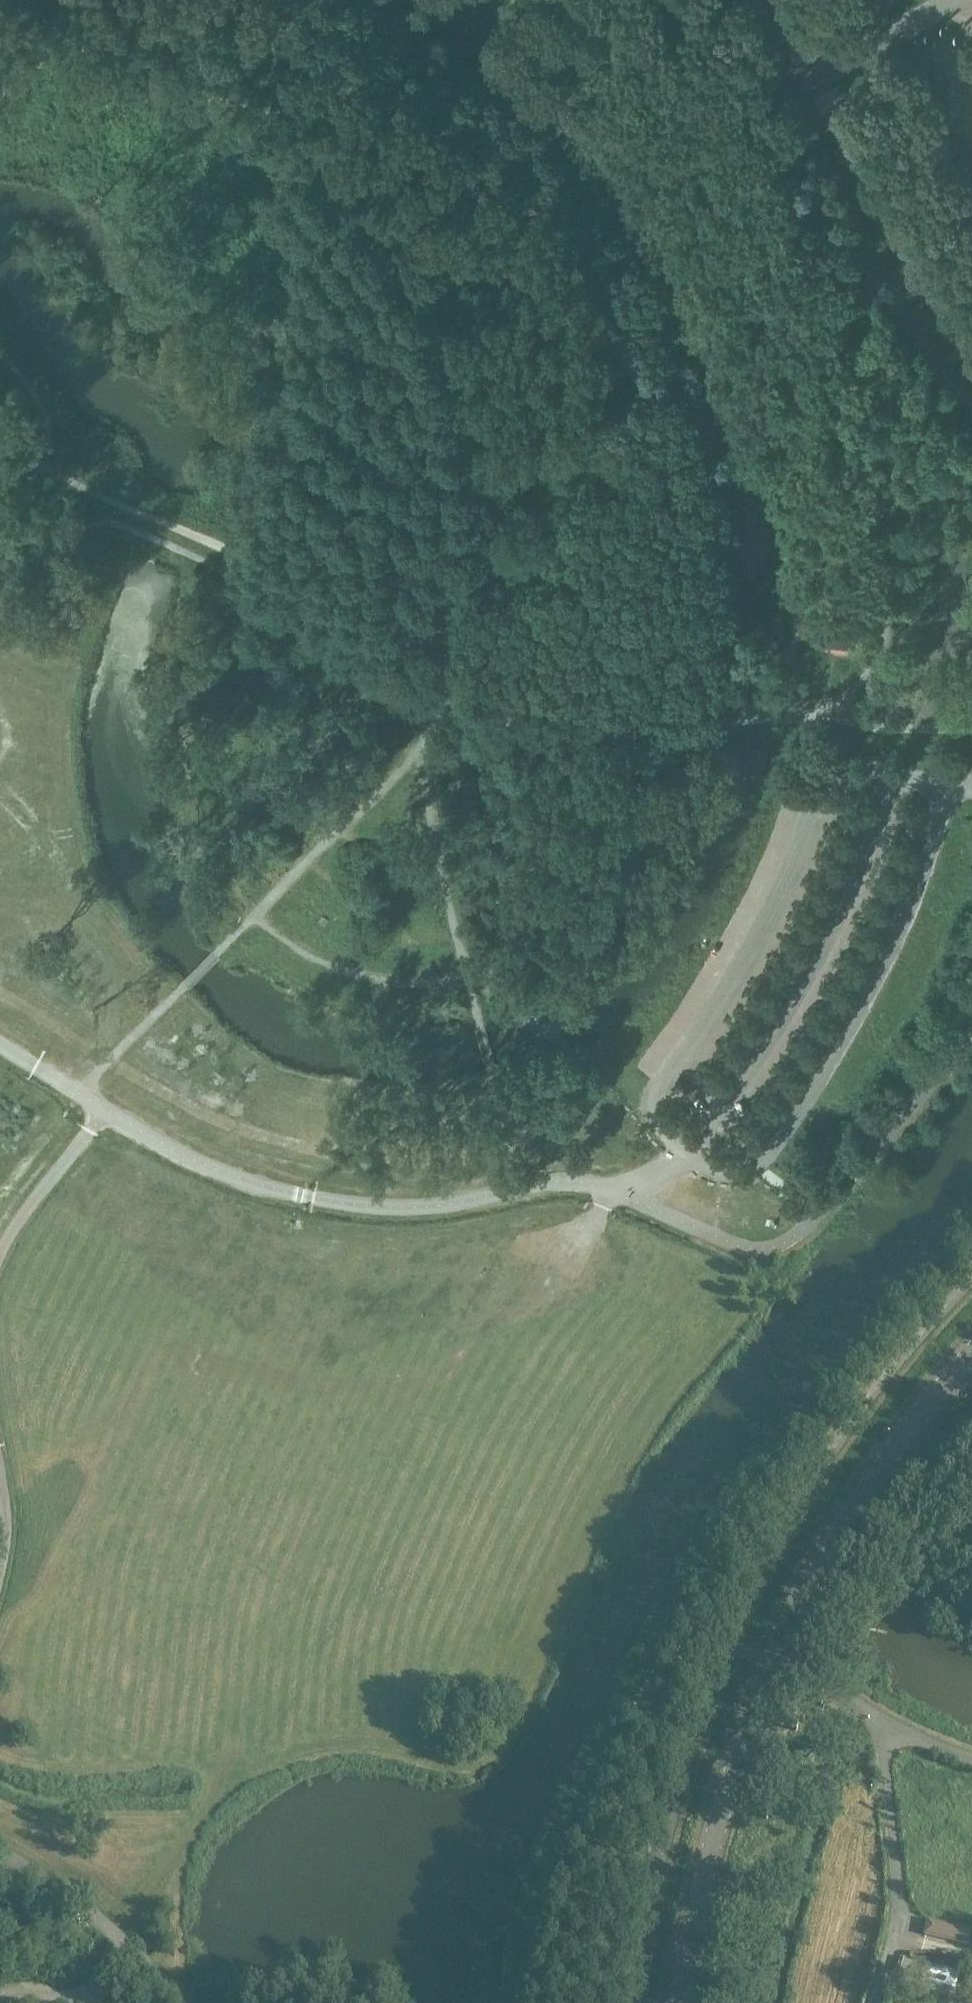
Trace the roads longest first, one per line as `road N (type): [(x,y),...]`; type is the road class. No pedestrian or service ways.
road 1 (unclassified): [(971,358),(763,0)]
road 2 (tertiary): [(770,1662),(832,1542),(932,1392),(971,1348)]
road 3 (tertiary): [(676,2002),(728,1782),(770,1662)]
road 4 (residential): [(876,2002),(899,1904),(884,1755),(892,1725)]
road 5 (residential): [(770,1662),(892,1725)]

